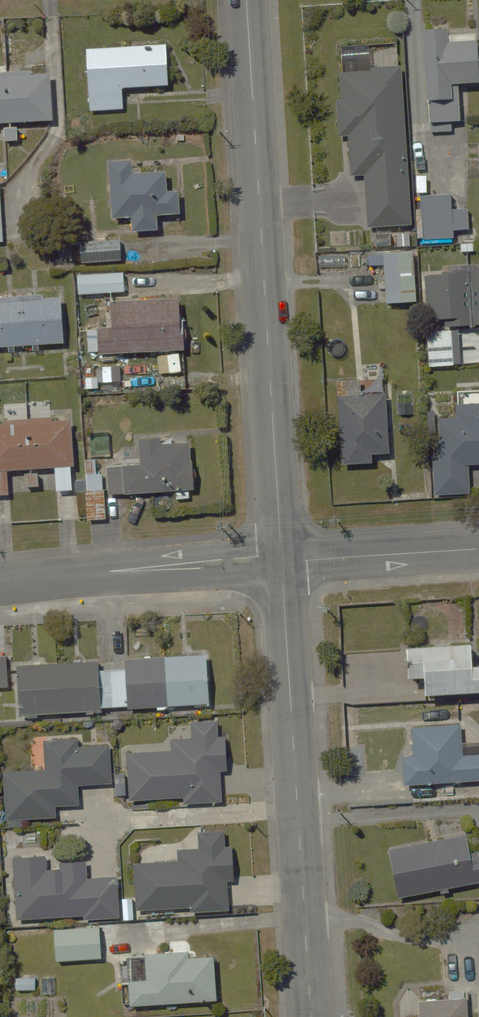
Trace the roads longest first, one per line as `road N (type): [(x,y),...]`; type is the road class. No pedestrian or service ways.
road 1 (residential): [(248,0),(280,559)]
road 2 (residential): [(280,559),(311,1016)]
road 3 (residential): [(0,579),(280,559)]
road 4 (residential): [(280,559),(478,550)]

